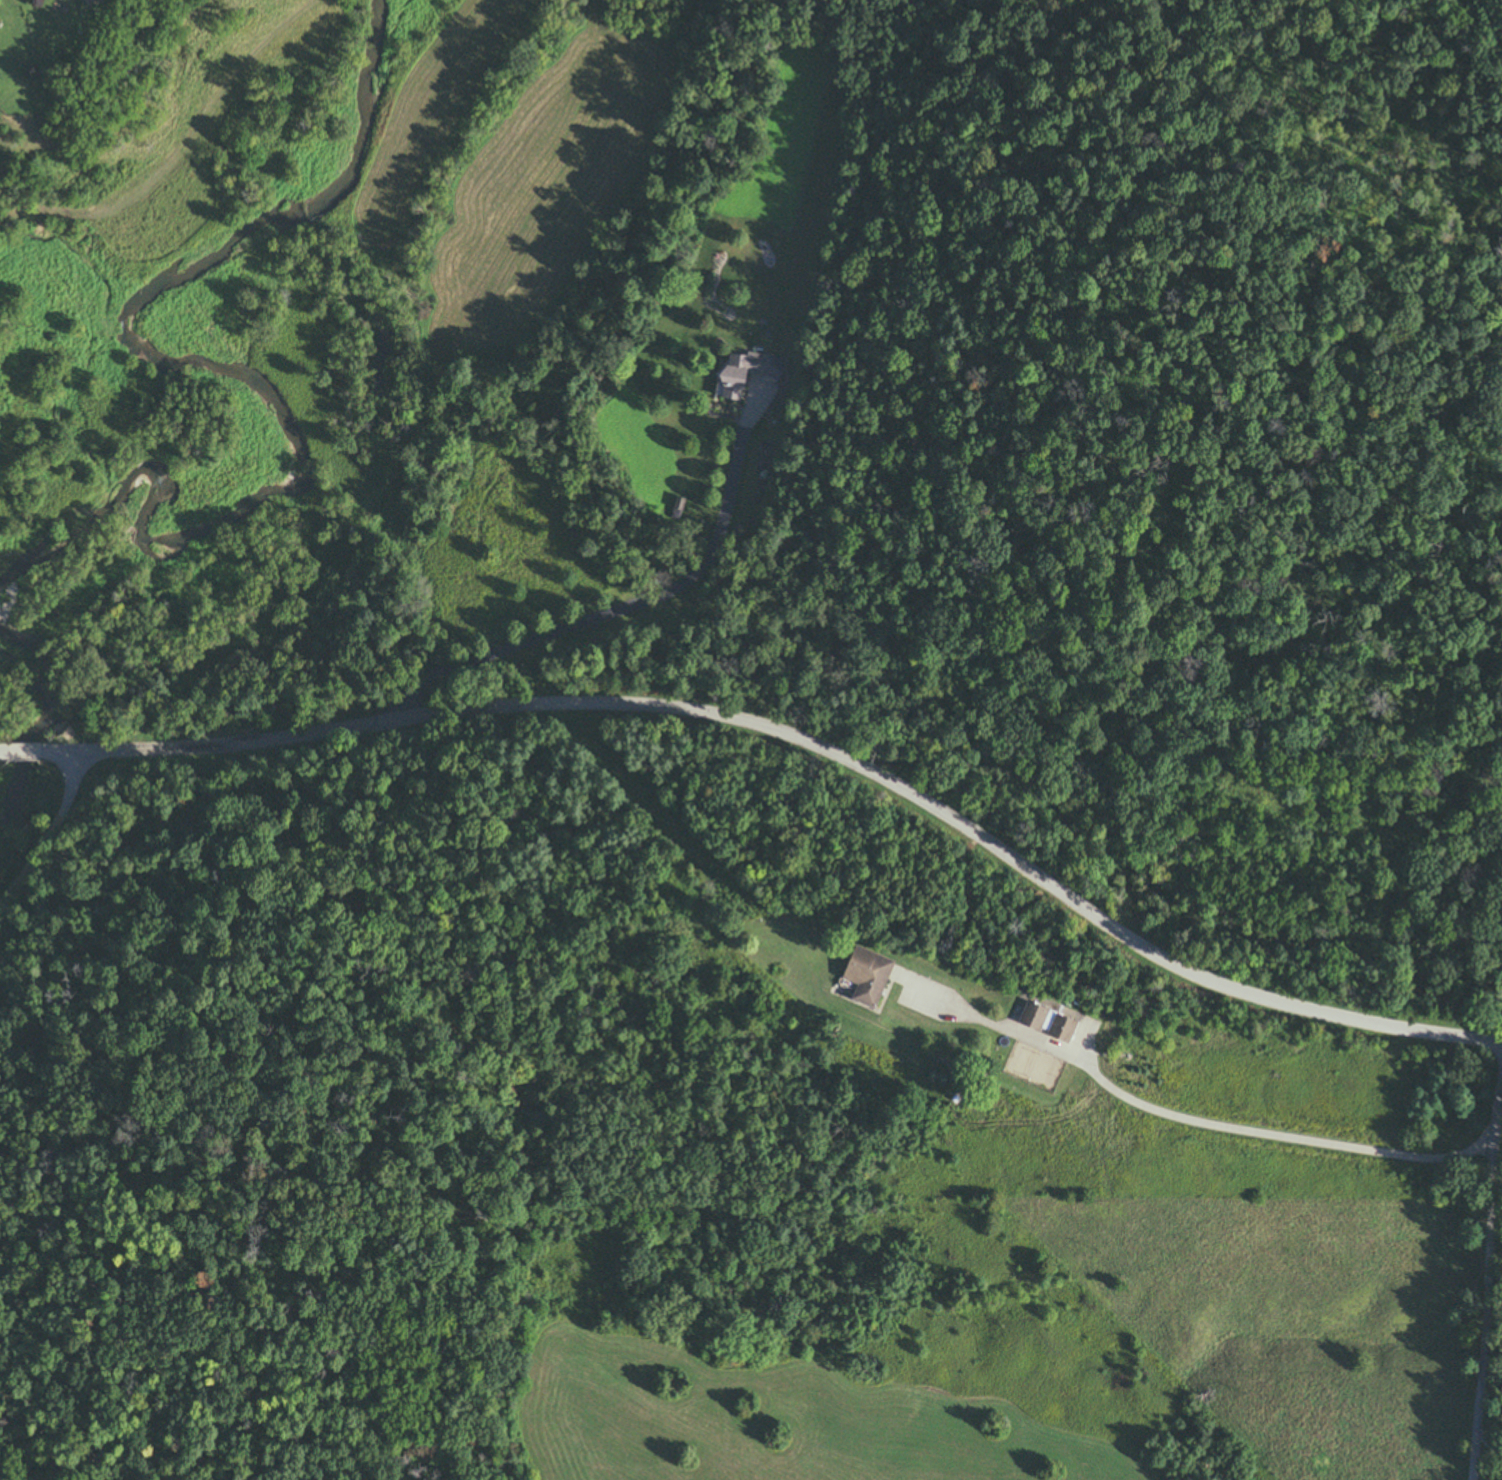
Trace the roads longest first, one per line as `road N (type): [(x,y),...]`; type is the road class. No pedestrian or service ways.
road 1 (tertiary): [(0,758),(198,751),(454,711),(578,703),(738,719),(832,752),(899,788),(1166,964),(1237,994),(1501,1041)]
road 2 (residential): [(1474,1479),(1492,1140),(1501,1090)]
road 3 (residential): [(0,858),(32,813),(99,758)]

